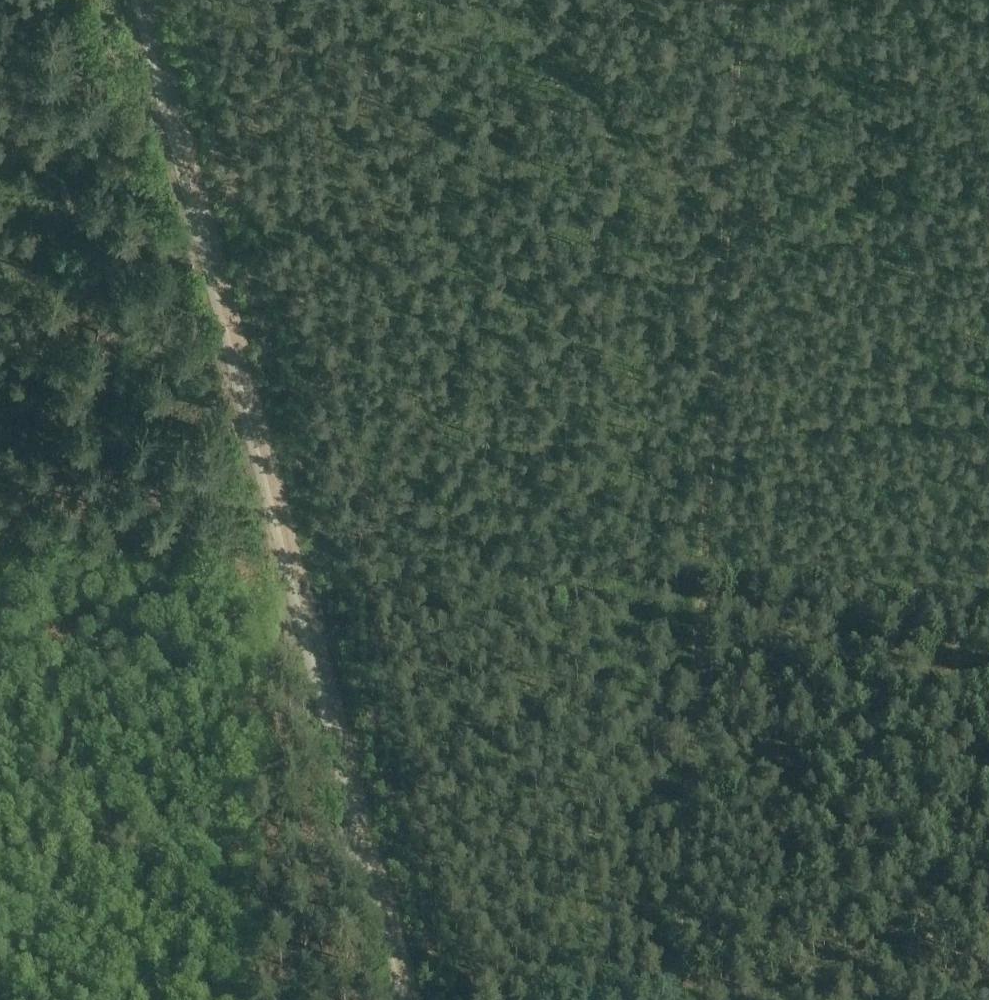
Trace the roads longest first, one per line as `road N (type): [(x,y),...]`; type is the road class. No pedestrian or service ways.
road 1 (track): [(413,999),(146,0)]

